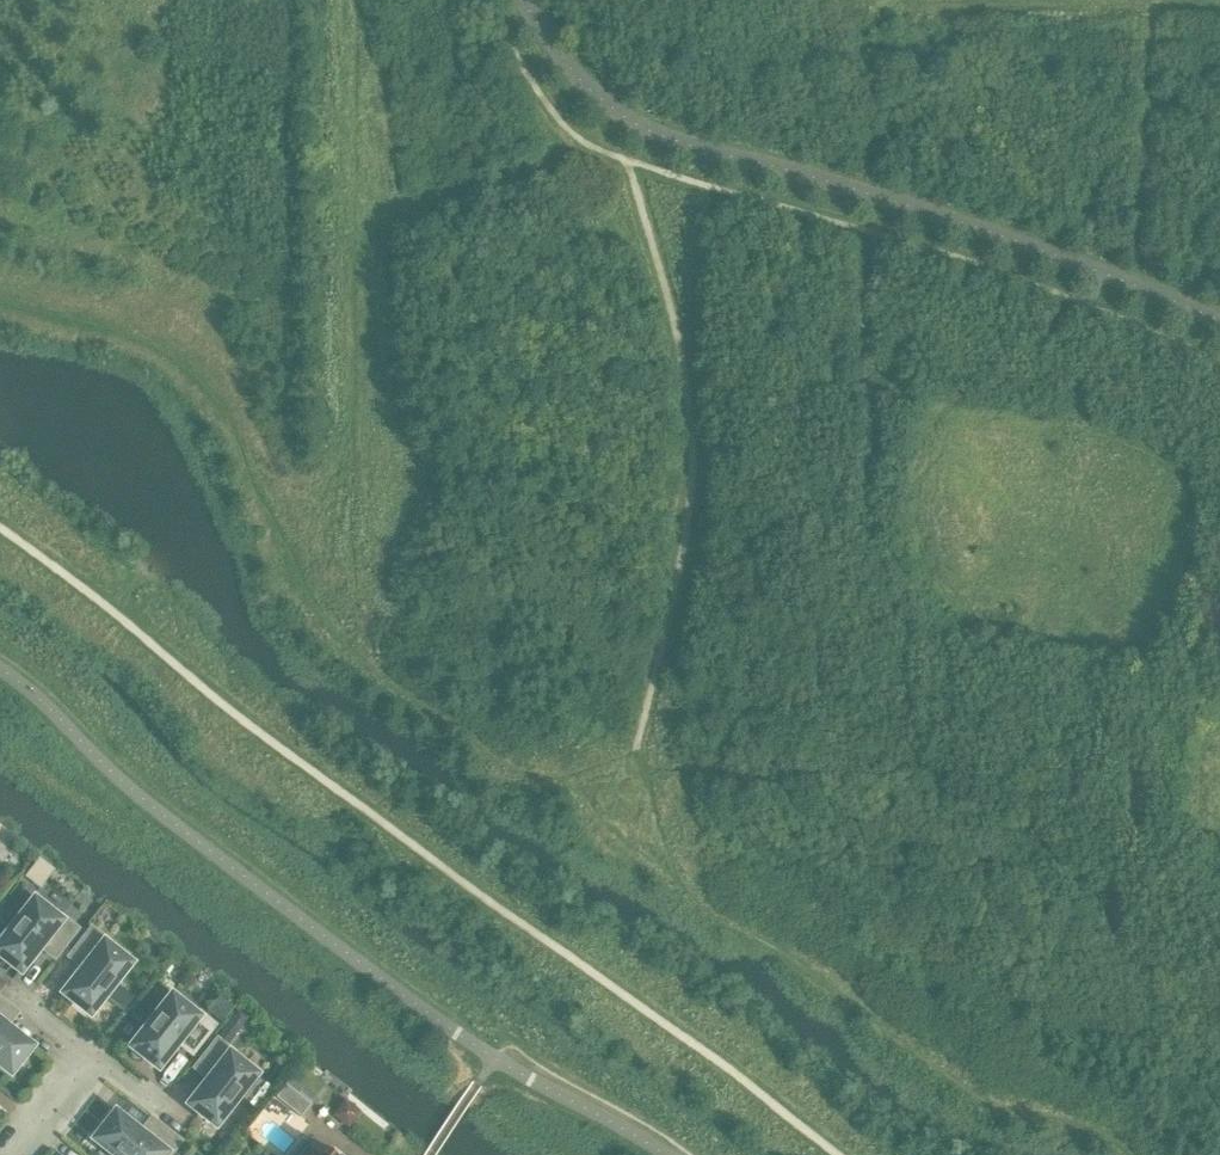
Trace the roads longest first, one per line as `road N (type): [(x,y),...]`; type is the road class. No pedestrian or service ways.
road 1 (residential): [(14,1154),(95,1047)]

